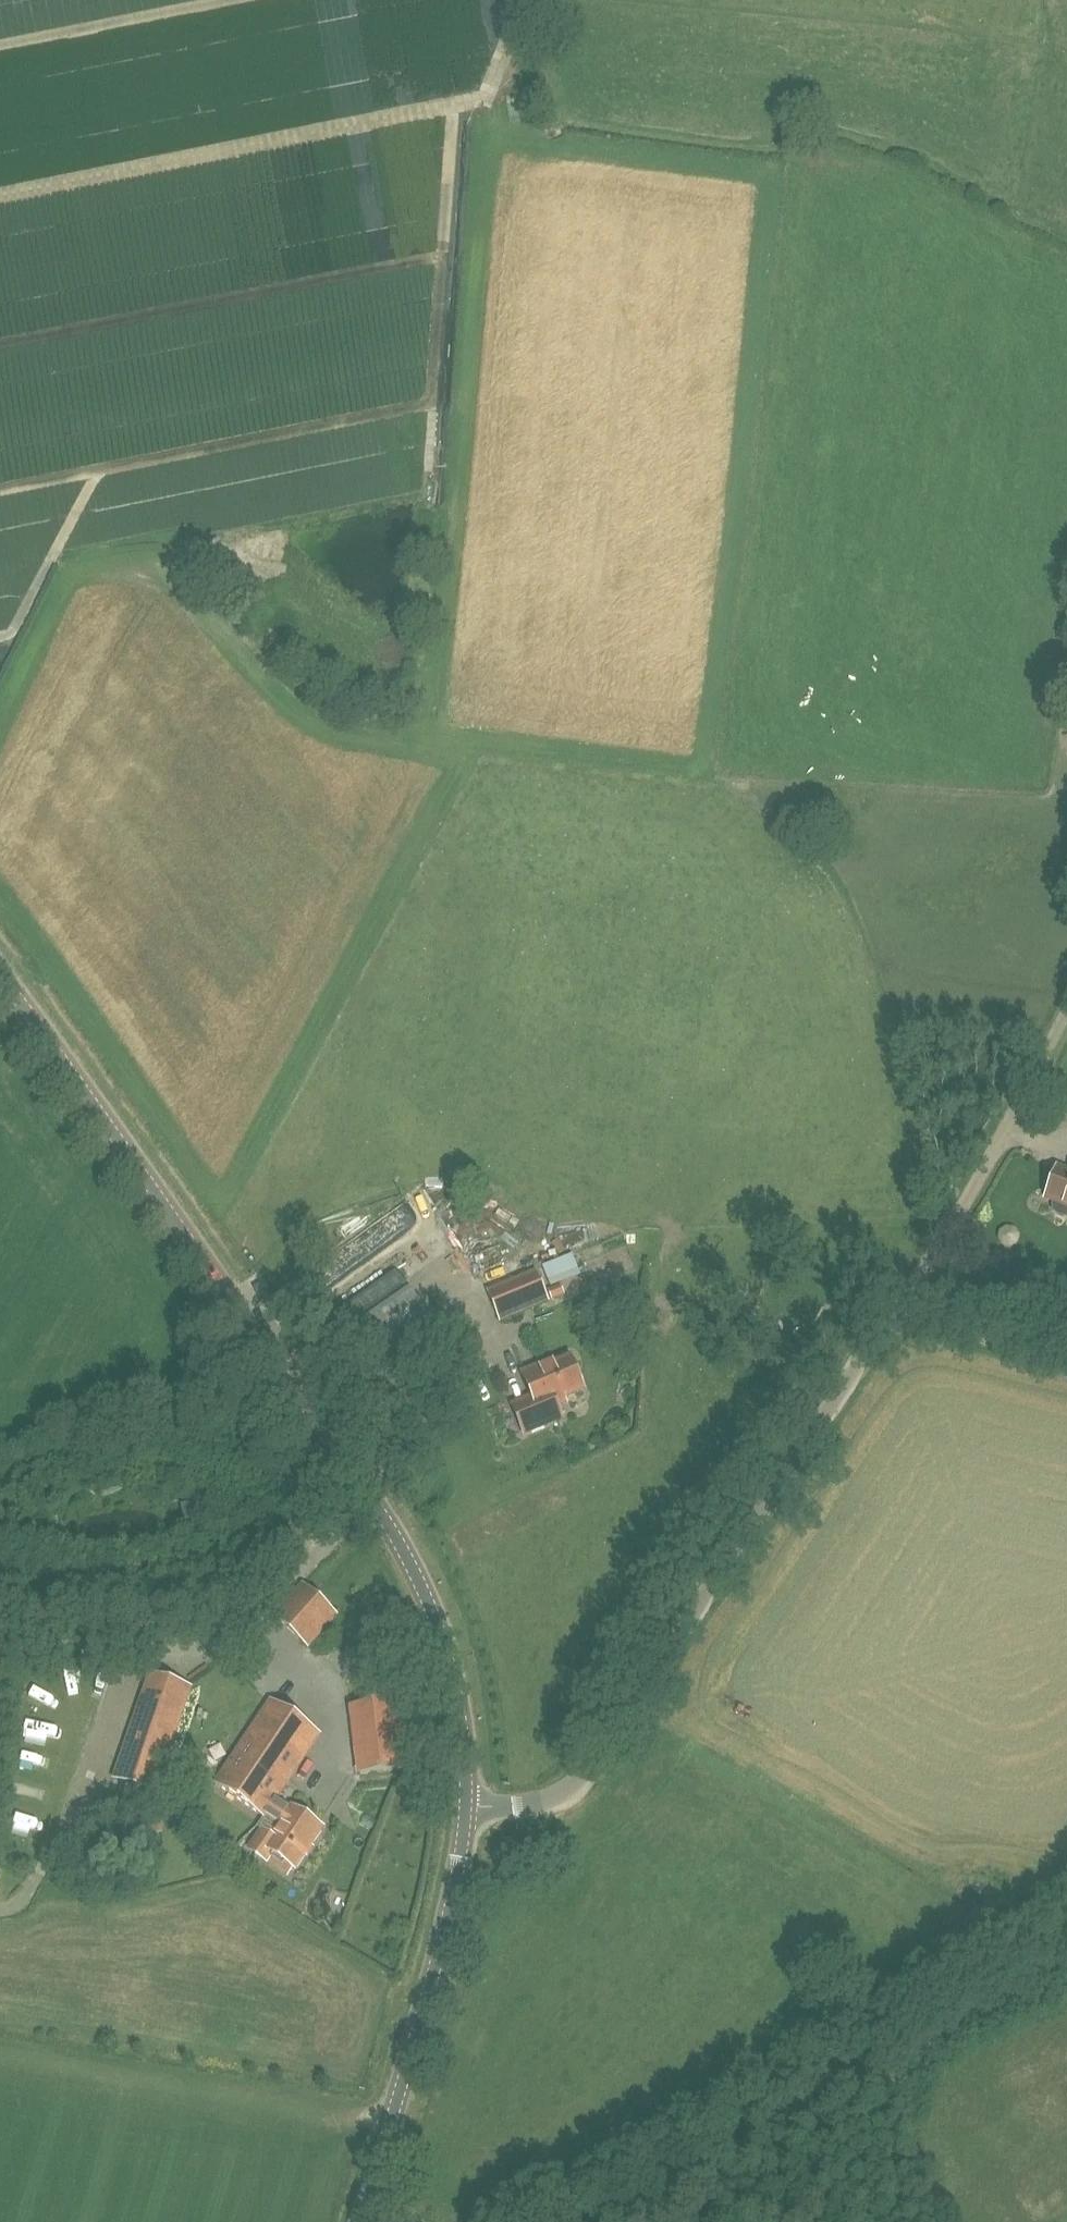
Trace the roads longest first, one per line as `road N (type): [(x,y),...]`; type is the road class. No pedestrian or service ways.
road 1 (tertiary): [(466,1808),(454,1673),(406,1553),(0,976)]
road 2 (unclassified): [(466,1808),(548,1803),(572,1782),(866,1348),(907,1317)]
road 3 (tertiary): [(362,2221),(448,1920),(466,1808)]
road 4 (unclassified): [(907,1317),(912,1281),(1066,1007)]
road 5 (unclassified): [(1066,1350),(941,1317),(907,1317)]

